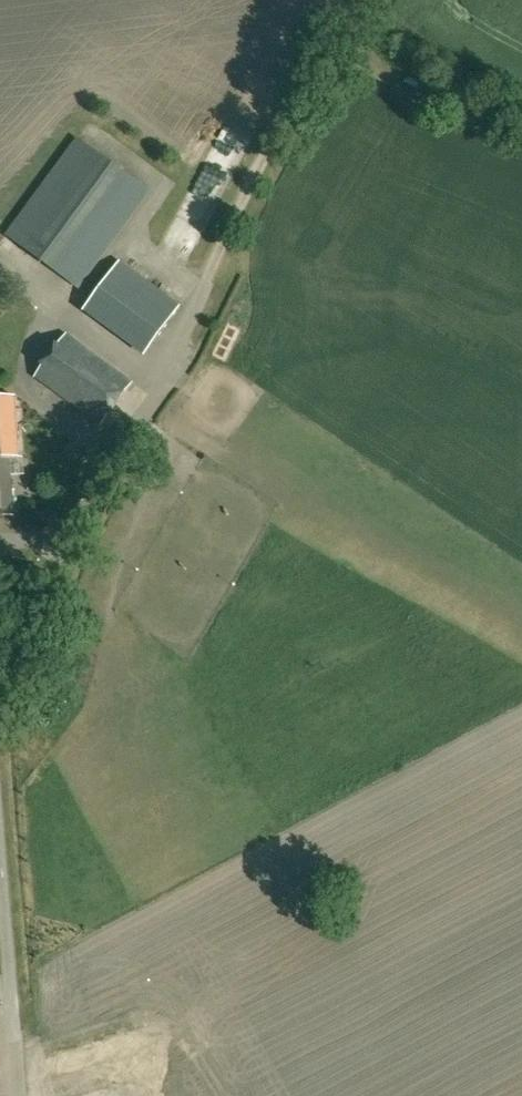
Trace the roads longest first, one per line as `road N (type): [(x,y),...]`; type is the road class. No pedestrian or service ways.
road 1 (track): [(361,0),(278,138),(58,562)]

